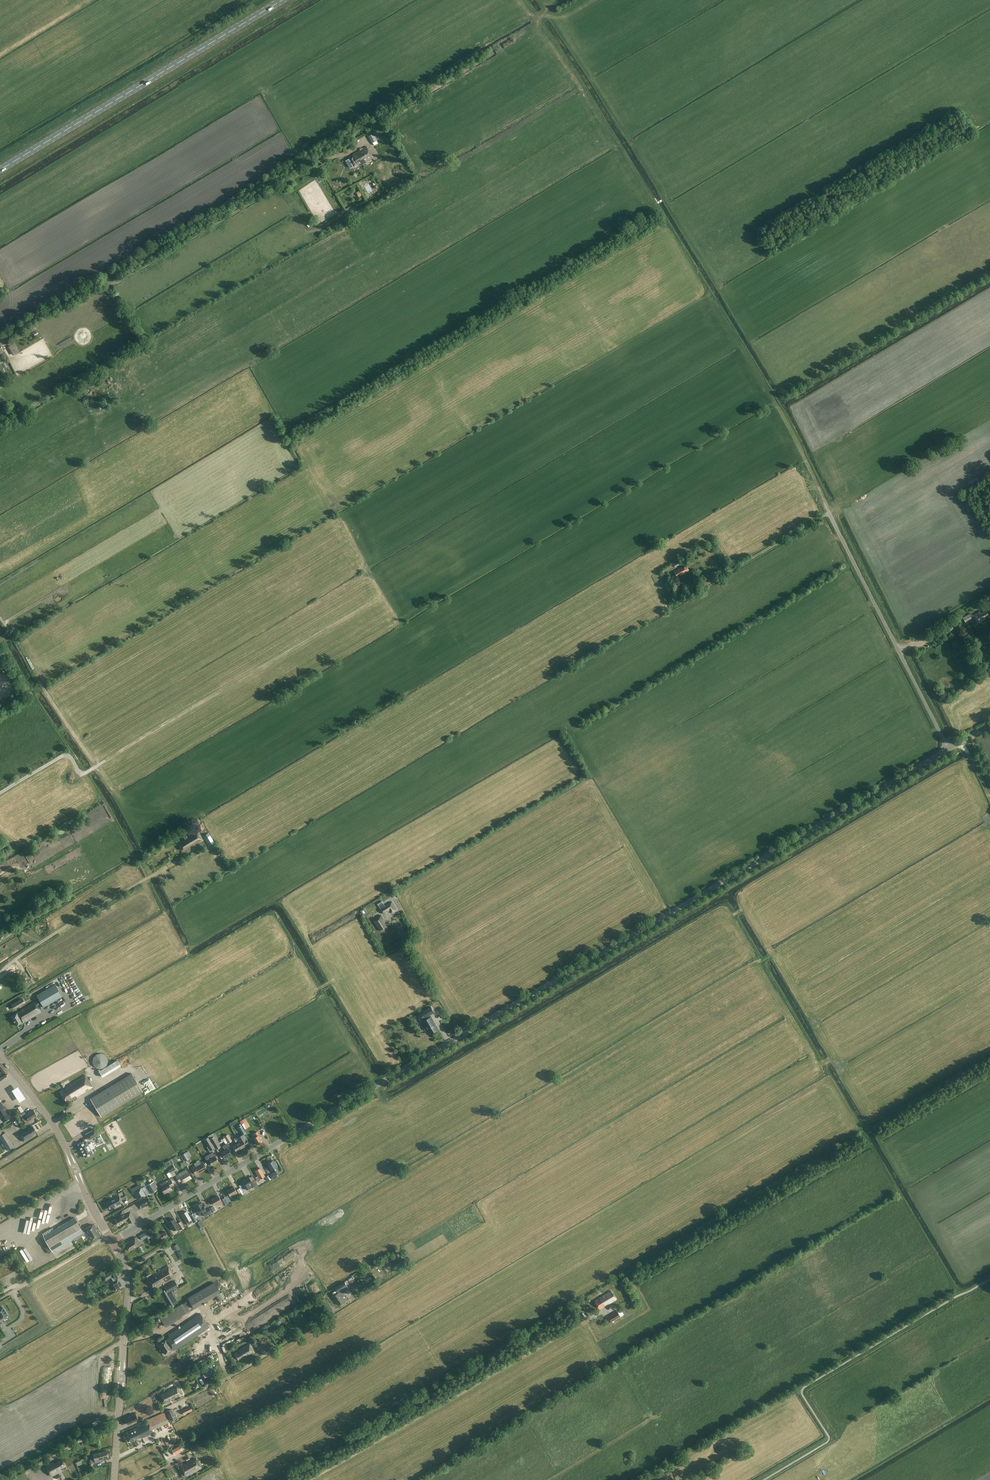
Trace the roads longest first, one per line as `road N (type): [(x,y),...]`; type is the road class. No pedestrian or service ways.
road 1 (tertiary): [(111,1241),(949,749)]
road 2 (primary): [(0,169),(281,0)]
road 3 (unclassified): [(830,513),(949,749)]
road 4 (tertiary): [(114,1479),(128,1279),(111,1241)]
road 5 (tertiary): [(111,1241),(52,1123),(0,1057)]

